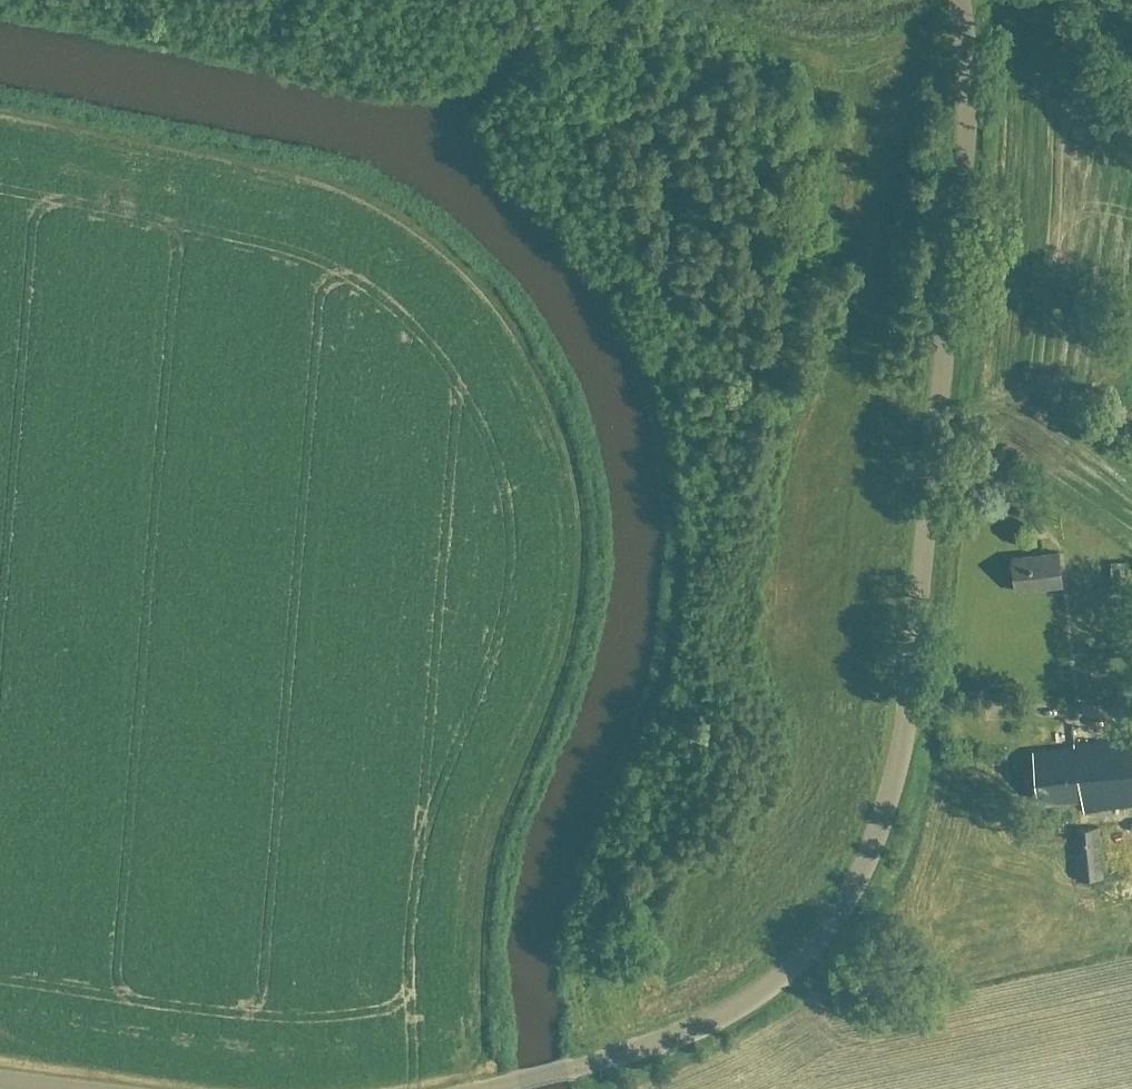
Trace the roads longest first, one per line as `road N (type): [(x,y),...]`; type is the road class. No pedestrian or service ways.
road 1 (tertiary): [(494,1088),(577,1070),(747,1003),(789,973),(863,880),(895,789),(956,313),(971,144),(958,0)]

